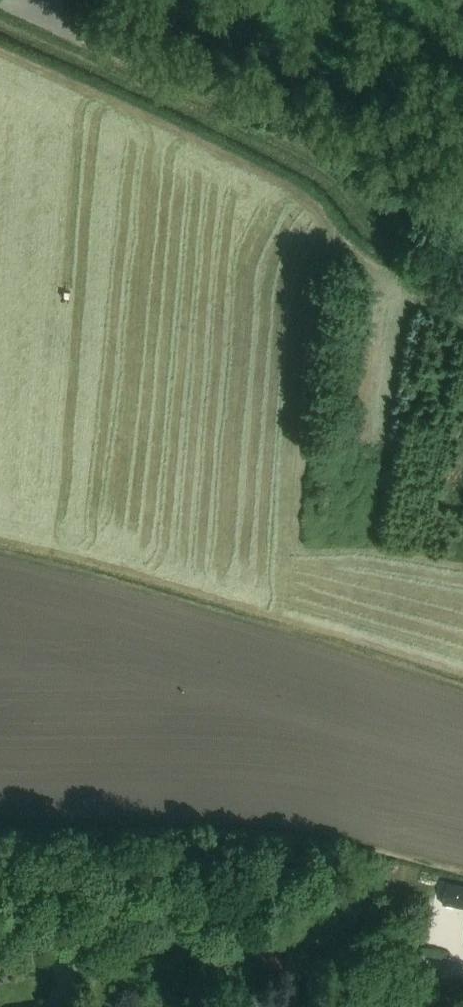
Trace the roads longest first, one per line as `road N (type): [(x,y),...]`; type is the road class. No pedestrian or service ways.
road 1 (residential): [(462,968),(274,934),(0,960)]

